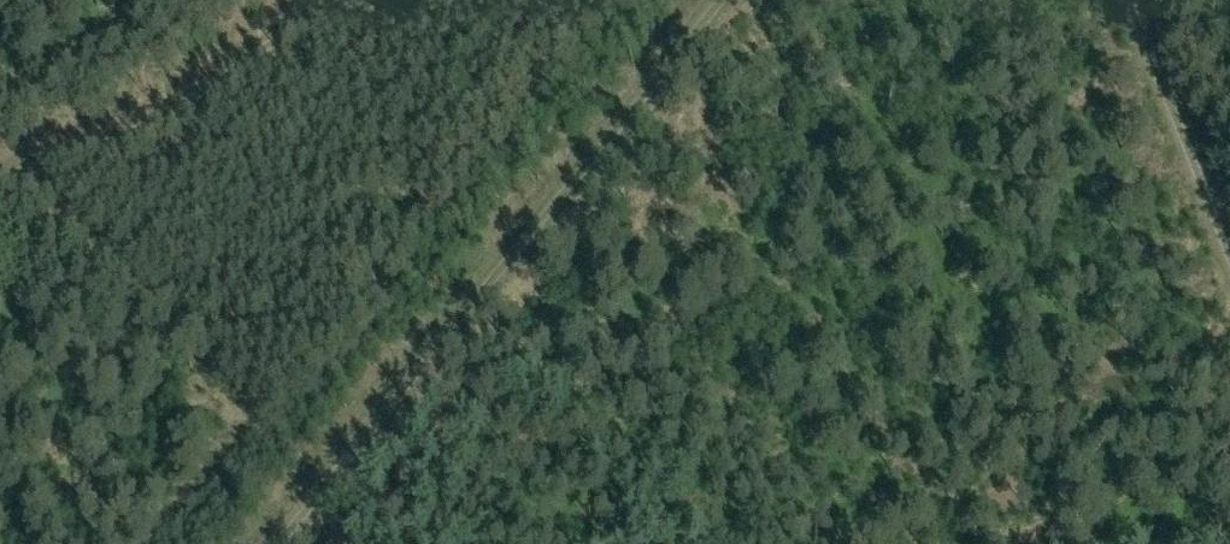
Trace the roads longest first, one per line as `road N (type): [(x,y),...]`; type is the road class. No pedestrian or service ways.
road 1 (track): [(722,0),(278,543)]
road 2 (track): [(0,174),(158,116),(217,82),(324,0)]
road 3 (track): [(1121,0),(1229,266)]

